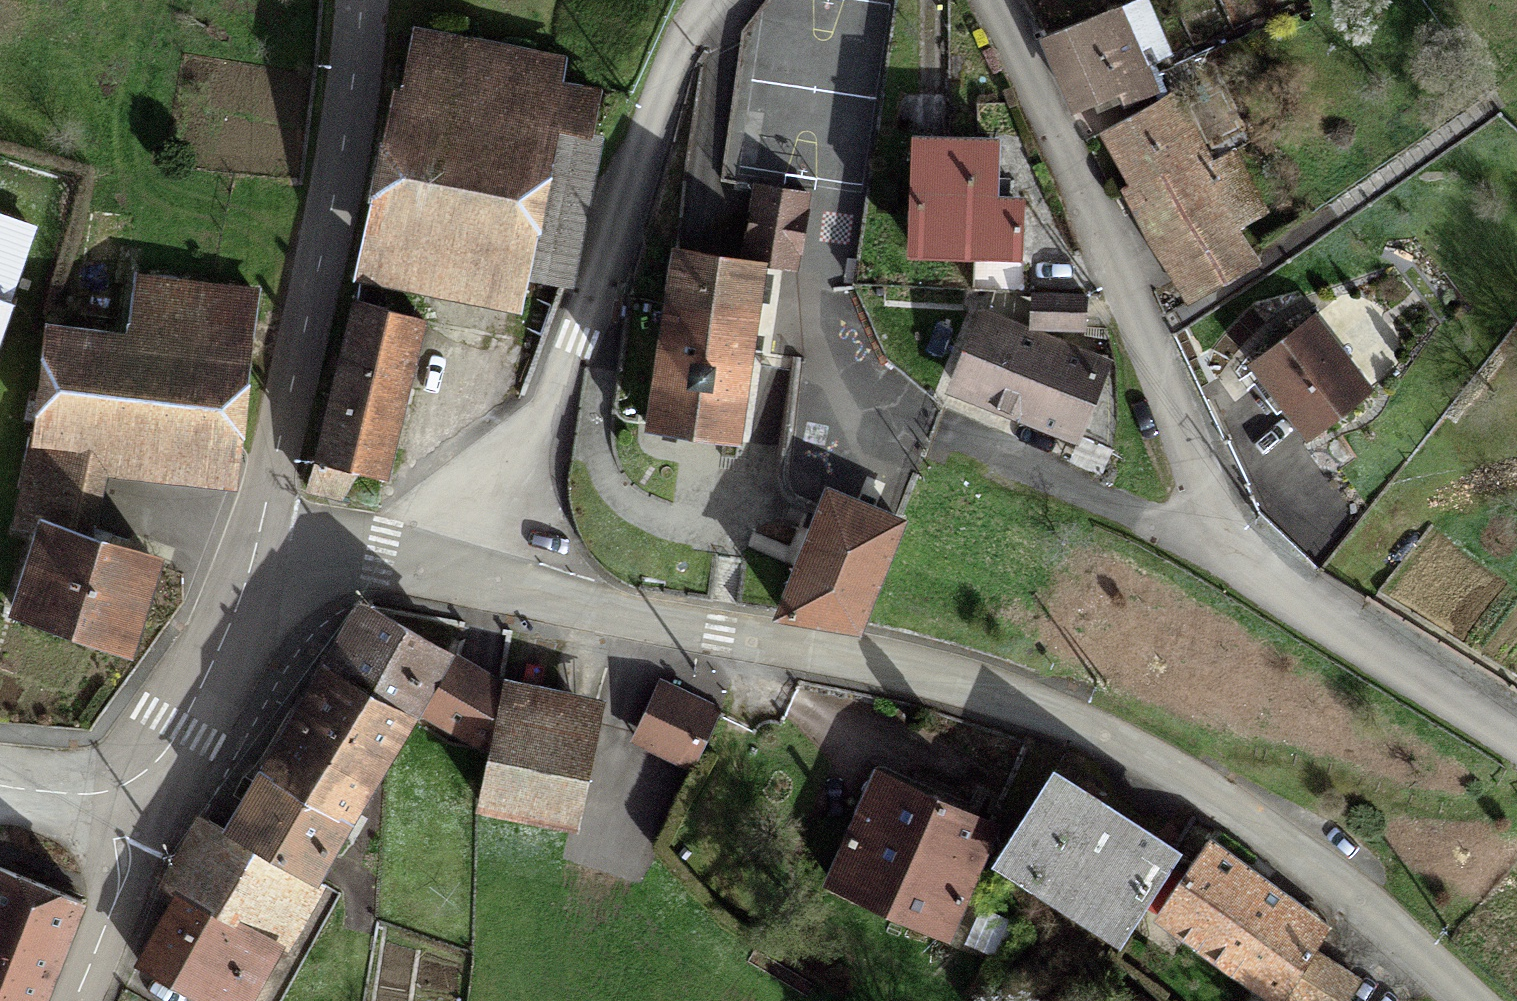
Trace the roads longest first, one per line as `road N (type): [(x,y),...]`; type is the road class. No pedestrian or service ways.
road 1 (residential): [(480,576),(729,638),(949,672),(1093,722),(1230,805),(1471,1000)]
road 2 (residential): [(1516,738),(1289,597),(1219,529),(991,0)]
road 3 (residential): [(716,0),(672,59),(578,340),(513,480),(480,576)]
road 4 (tertiary): [(361,0),(352,83),(258,521)]
road 5 (tertiary): [(258,521),(231,618),(179,727),(140,782)]
road 6 (tertiary): [(140,782),(120,887),(74,1000)]
road 7 (residential): [(258,521),(480,576)]
road 8 (residential): [(0,779),(48,790),(140,782)]

